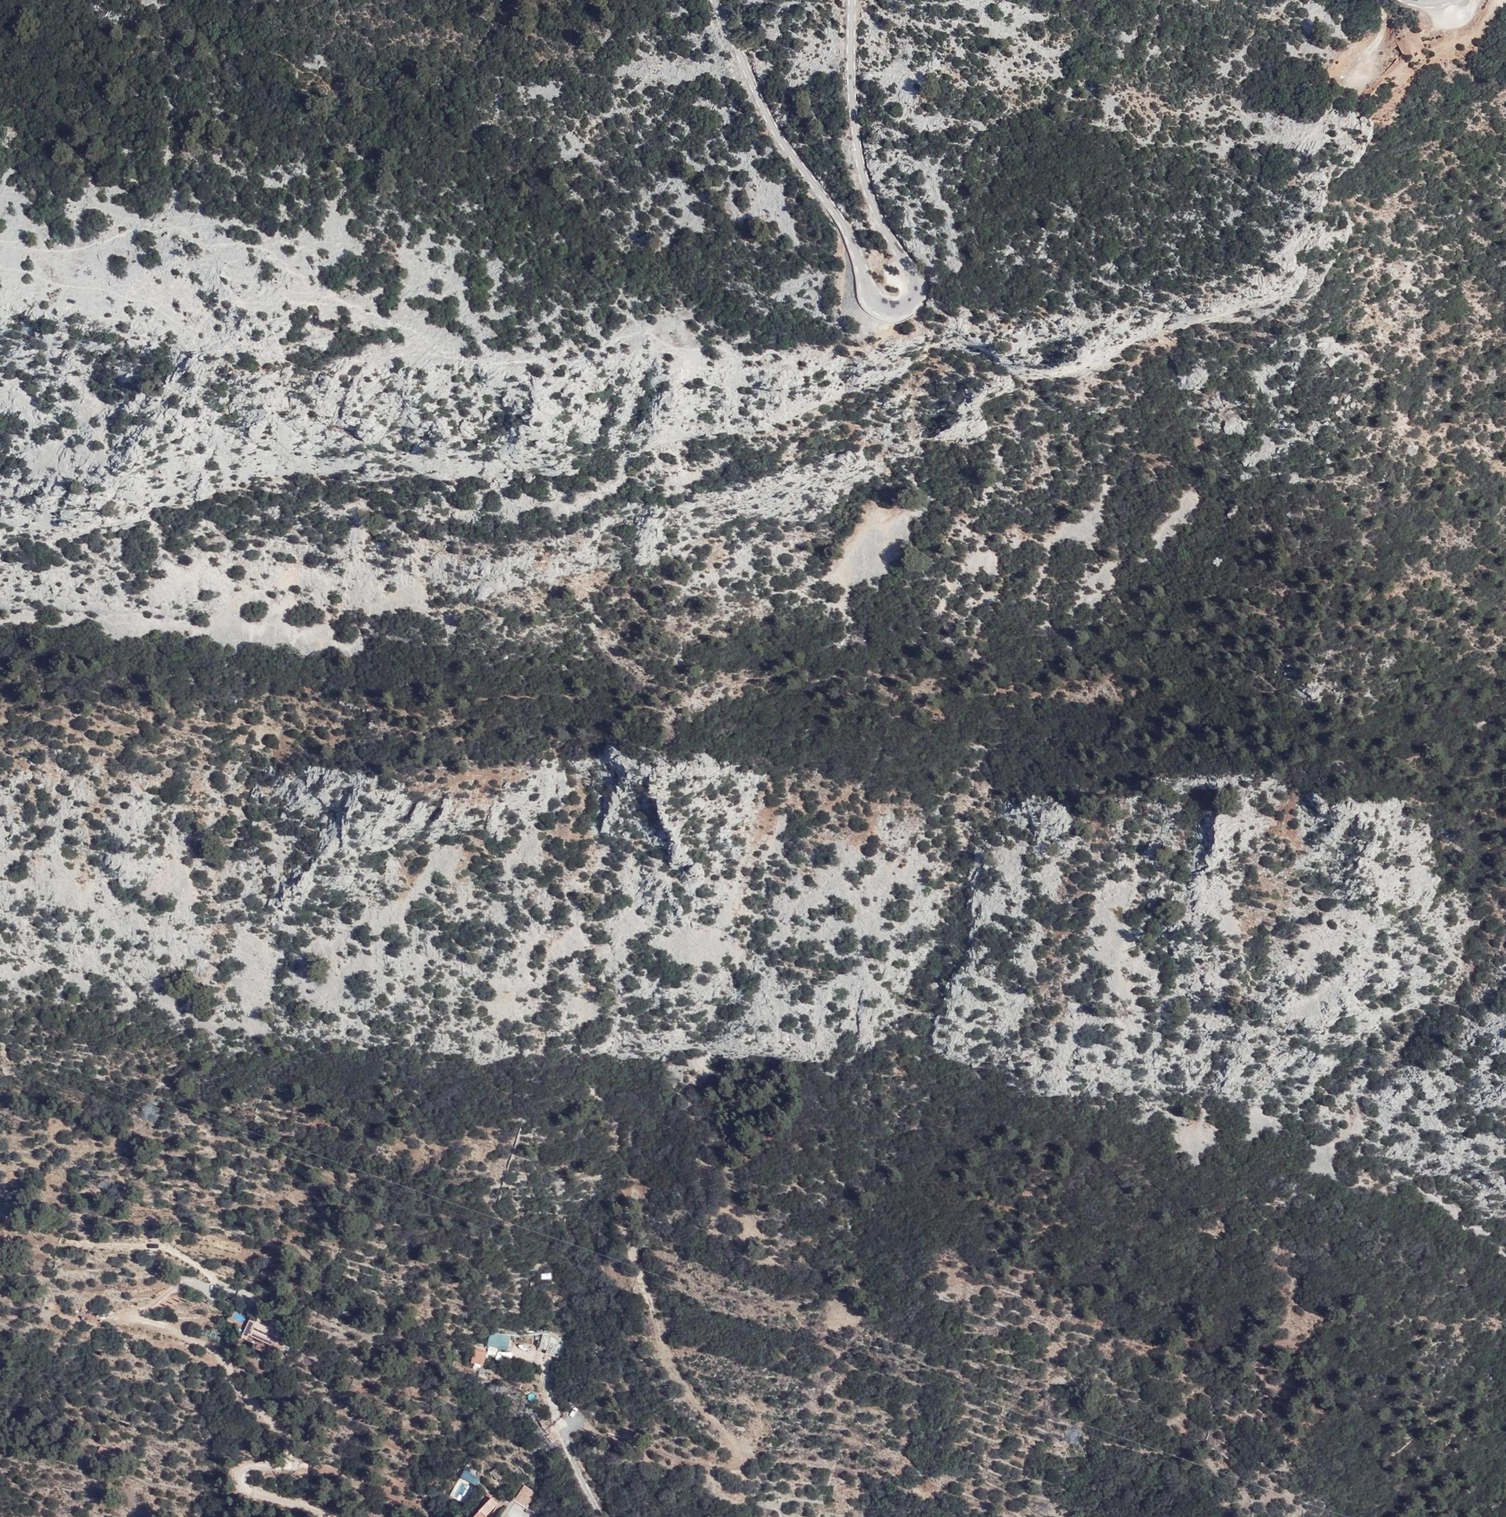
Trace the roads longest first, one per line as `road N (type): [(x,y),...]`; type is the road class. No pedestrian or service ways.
road 1 (unclassified): [(718,0),(777,128),(847,228),(869,297),(880,311),(907,314),(914,275),(871,193),(860,142),(860,0)]
road 2 (track): [(0,1211),(46,1237),(166,1247),(233,1291)]

